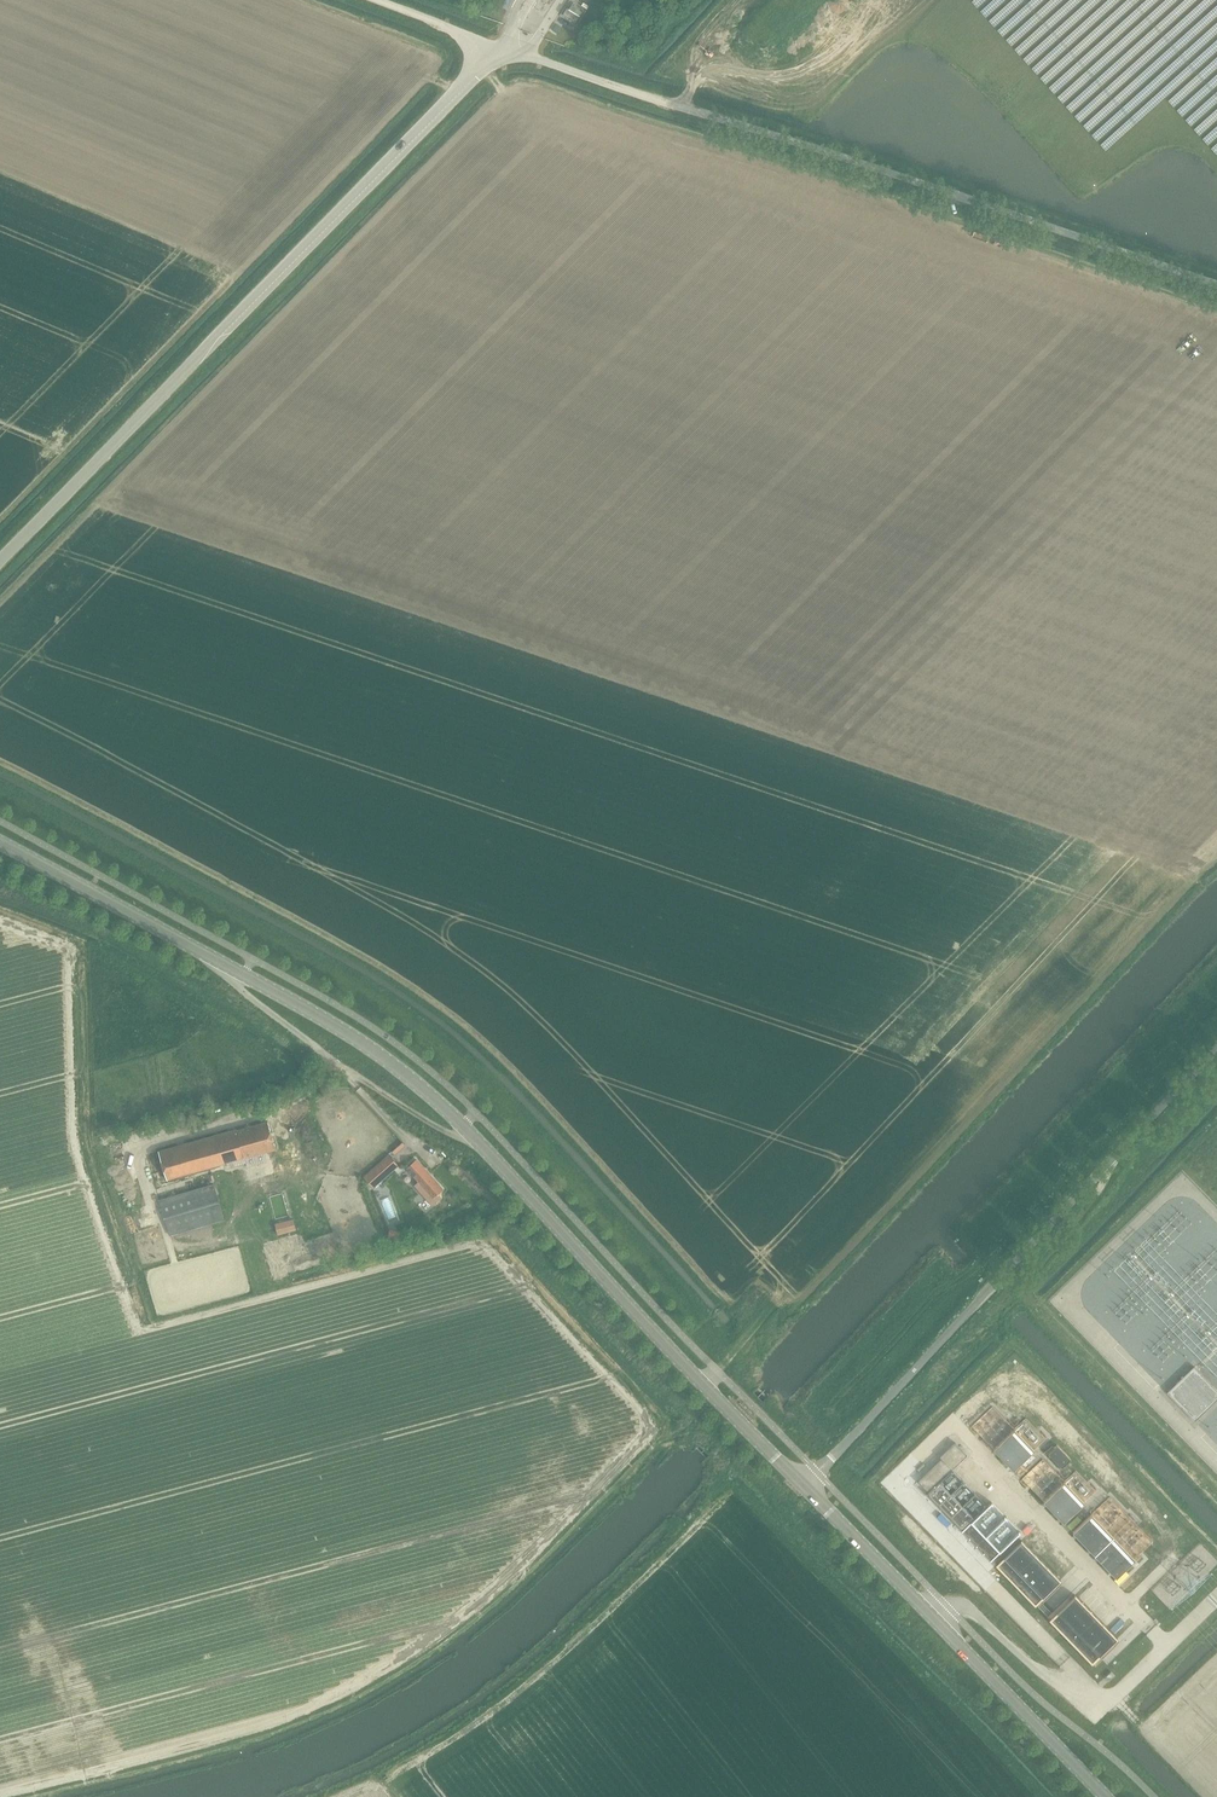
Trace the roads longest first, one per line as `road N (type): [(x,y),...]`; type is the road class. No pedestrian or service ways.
road 1 (secondary): [(802,1486),(408,1078),(328,1022),(0,844)]
road 2 (unclassified): [(1216,289),(501,49)]
road 3 (unclassified): [(0,559),(501,49)]
road 4 (unclassified): [(802,1486),(1216,1051)]
road 5 (secondary): [(1104,1796),(802,1486)]
road 6 (unclassified): [(501,49),(380,0)]

